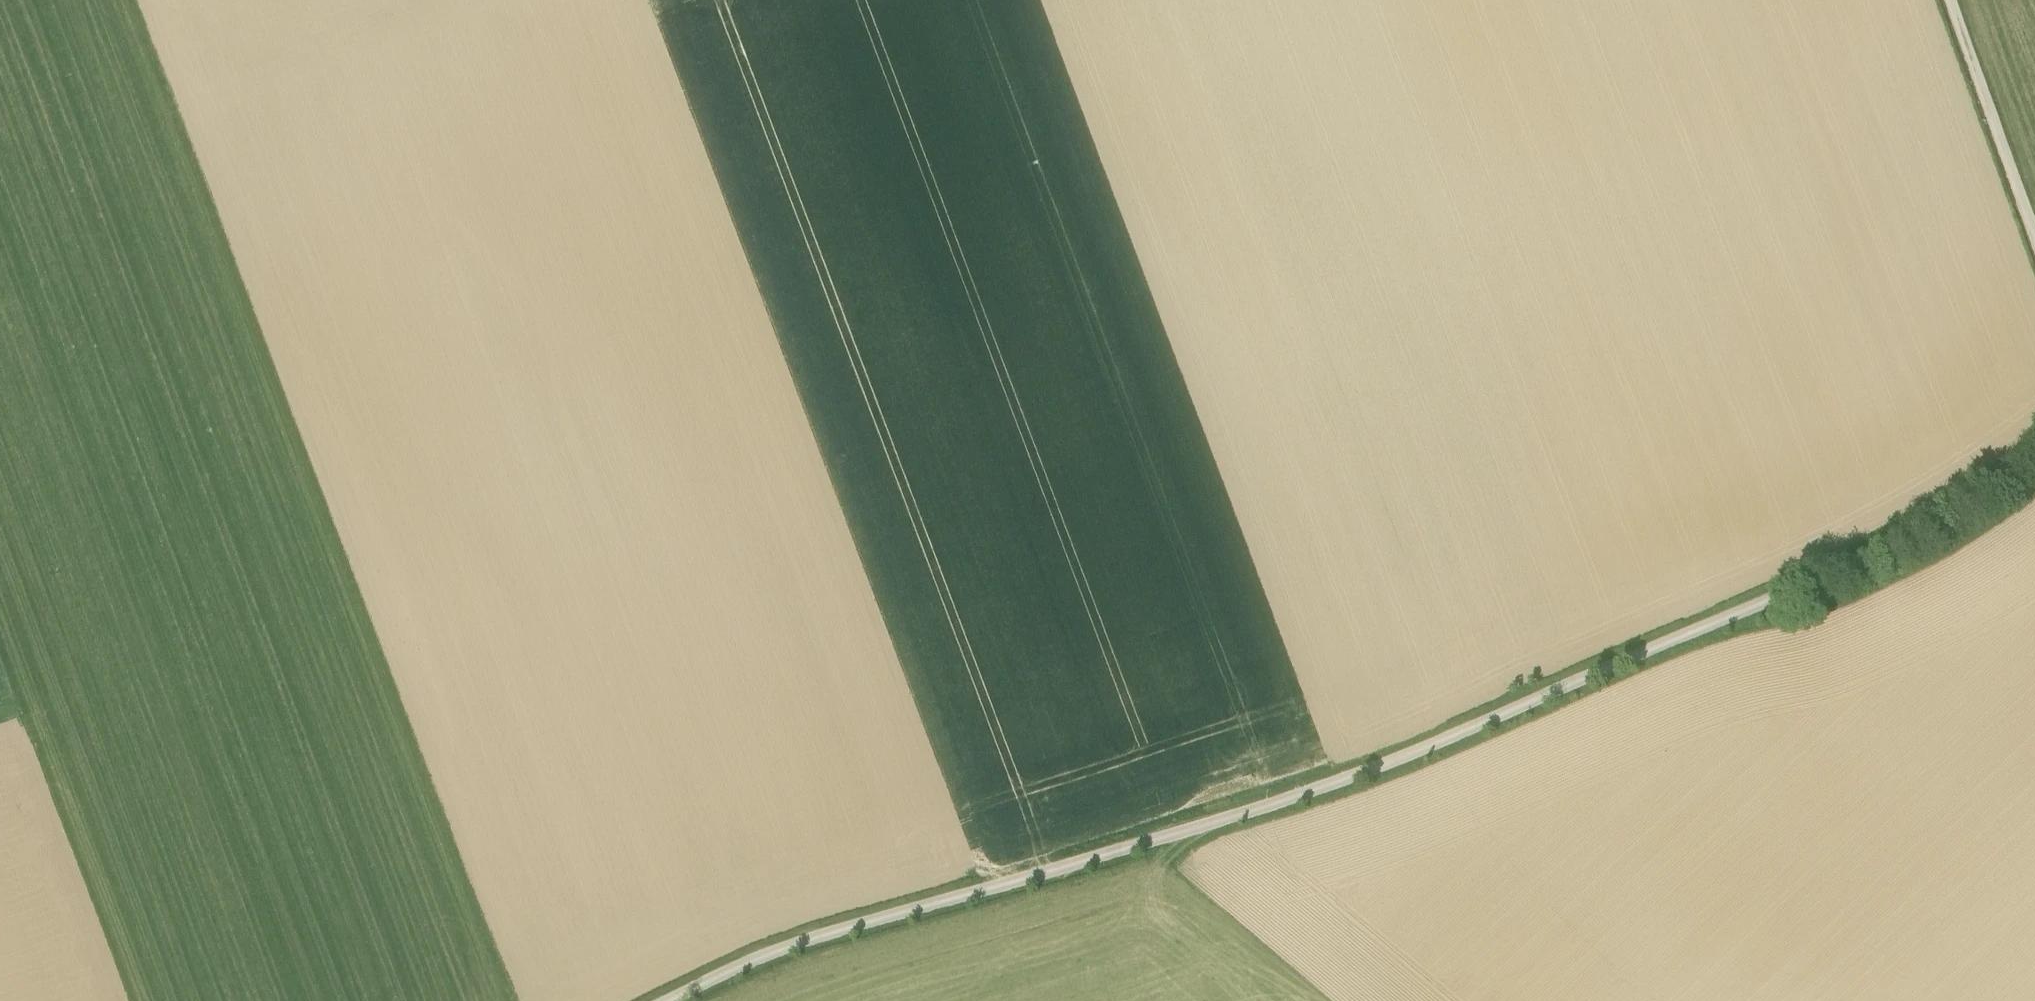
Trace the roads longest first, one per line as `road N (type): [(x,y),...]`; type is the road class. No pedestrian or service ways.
road 1 (unclassified): [(2034,452),(1867,554),(1441,741),(1269,805),(792,946),(670,1000)]
road 2 (track): [(2034,236),(1950,0)]

